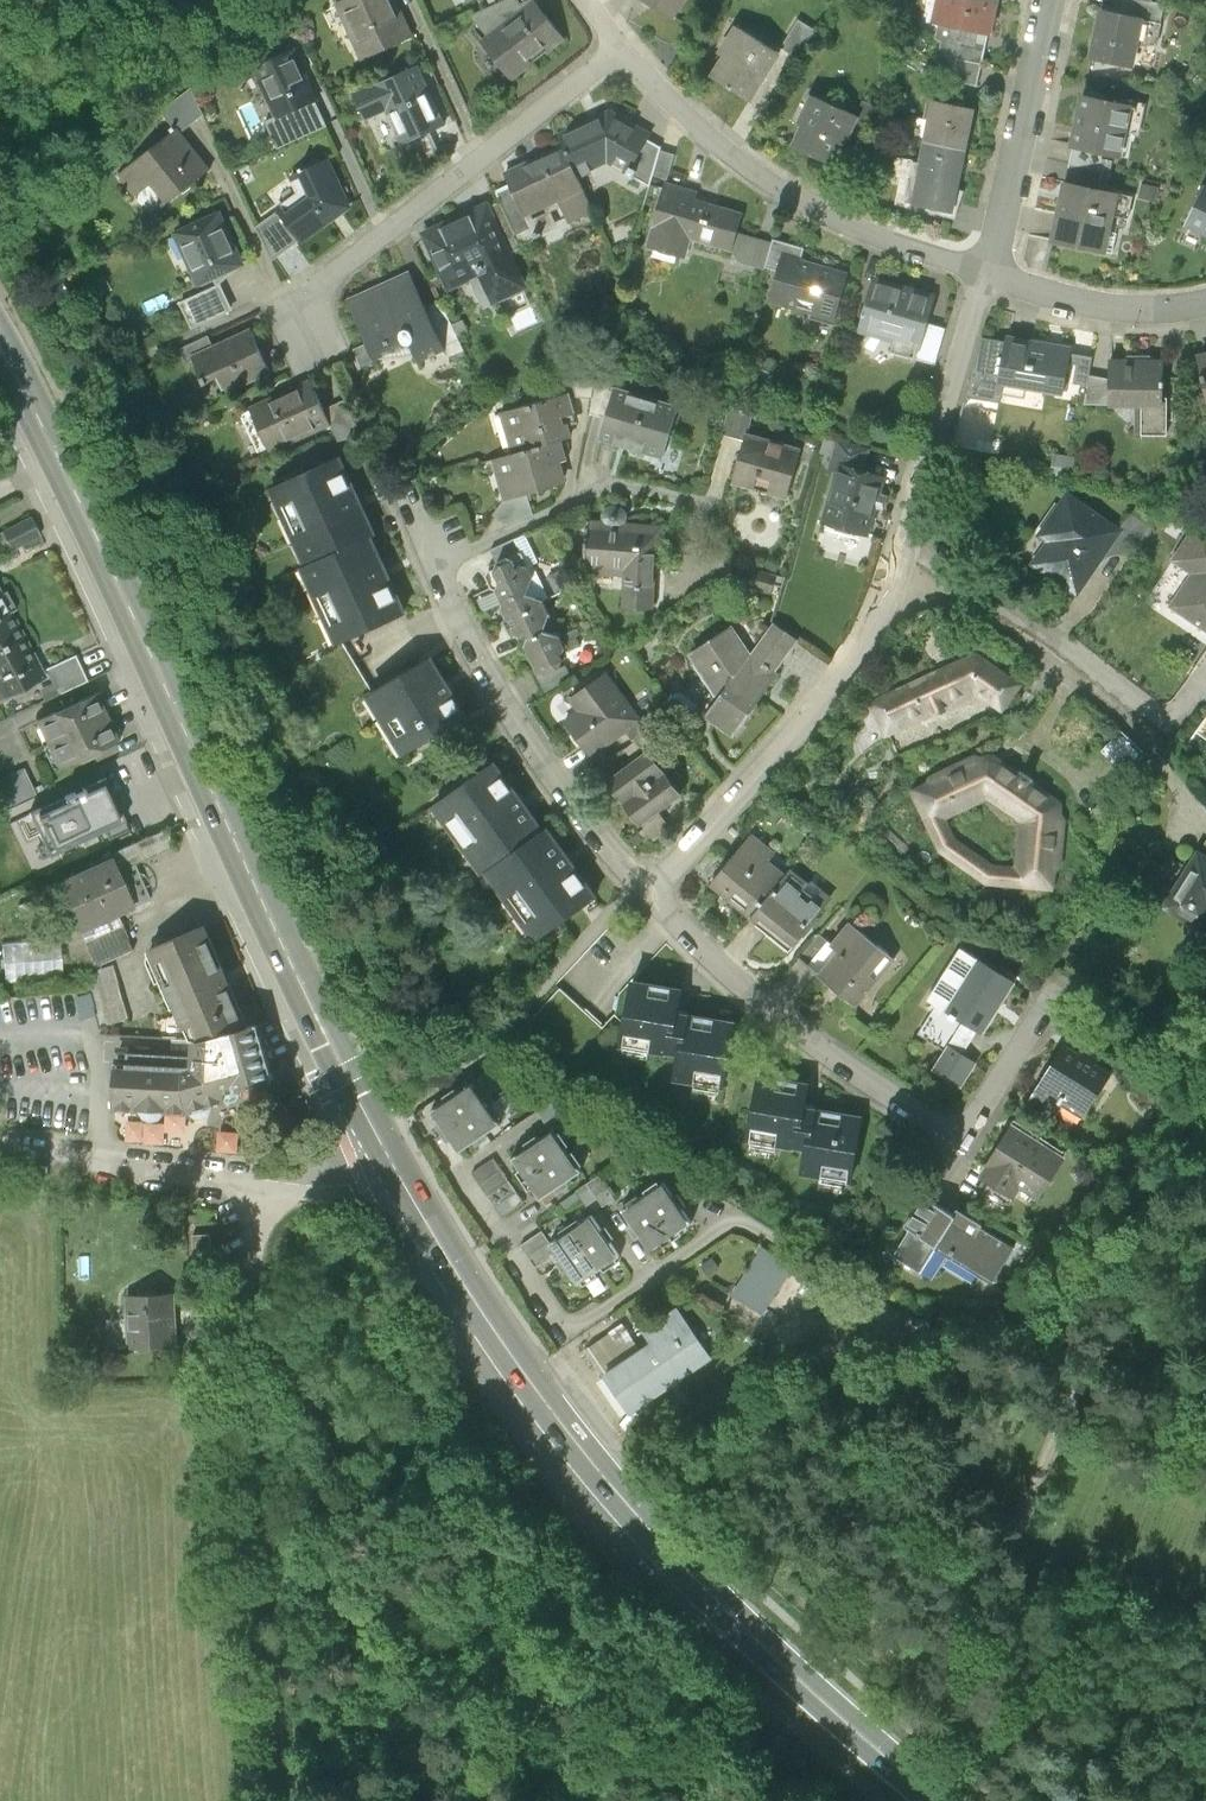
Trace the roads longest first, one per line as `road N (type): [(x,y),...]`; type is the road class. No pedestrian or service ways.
road 1 (primary): [(0,349),(113,570),(262,903),(378,1138)]
road 2 (primary): [(378,1138),(482,1311),(596,1472),(820,1701),(938,1800)]
road 3 (residential): [(643,888),(820,706),(909,556),(986,271)]
road 4 (residential): [(643,888),(789,1031),(962,1156),(1034,1053)]
road 5 (residential): [(620,45),(777,185),(858,229),(986,271)]
road 6 (residential): [(620,45),(296,291)]
road 7 (residential): [(433,559),(518,731),(643,888)]
road 8 (residential): [(0,1144),(304,1177),(337,1171),(378,1138)]
road 9 (residential): [(433,559),(622,484),(714,504)]
road 10 (residential): [(986,271),(1053,0)]
road 11 (residential): [(986,271),(1124,309),(1205,301)]

